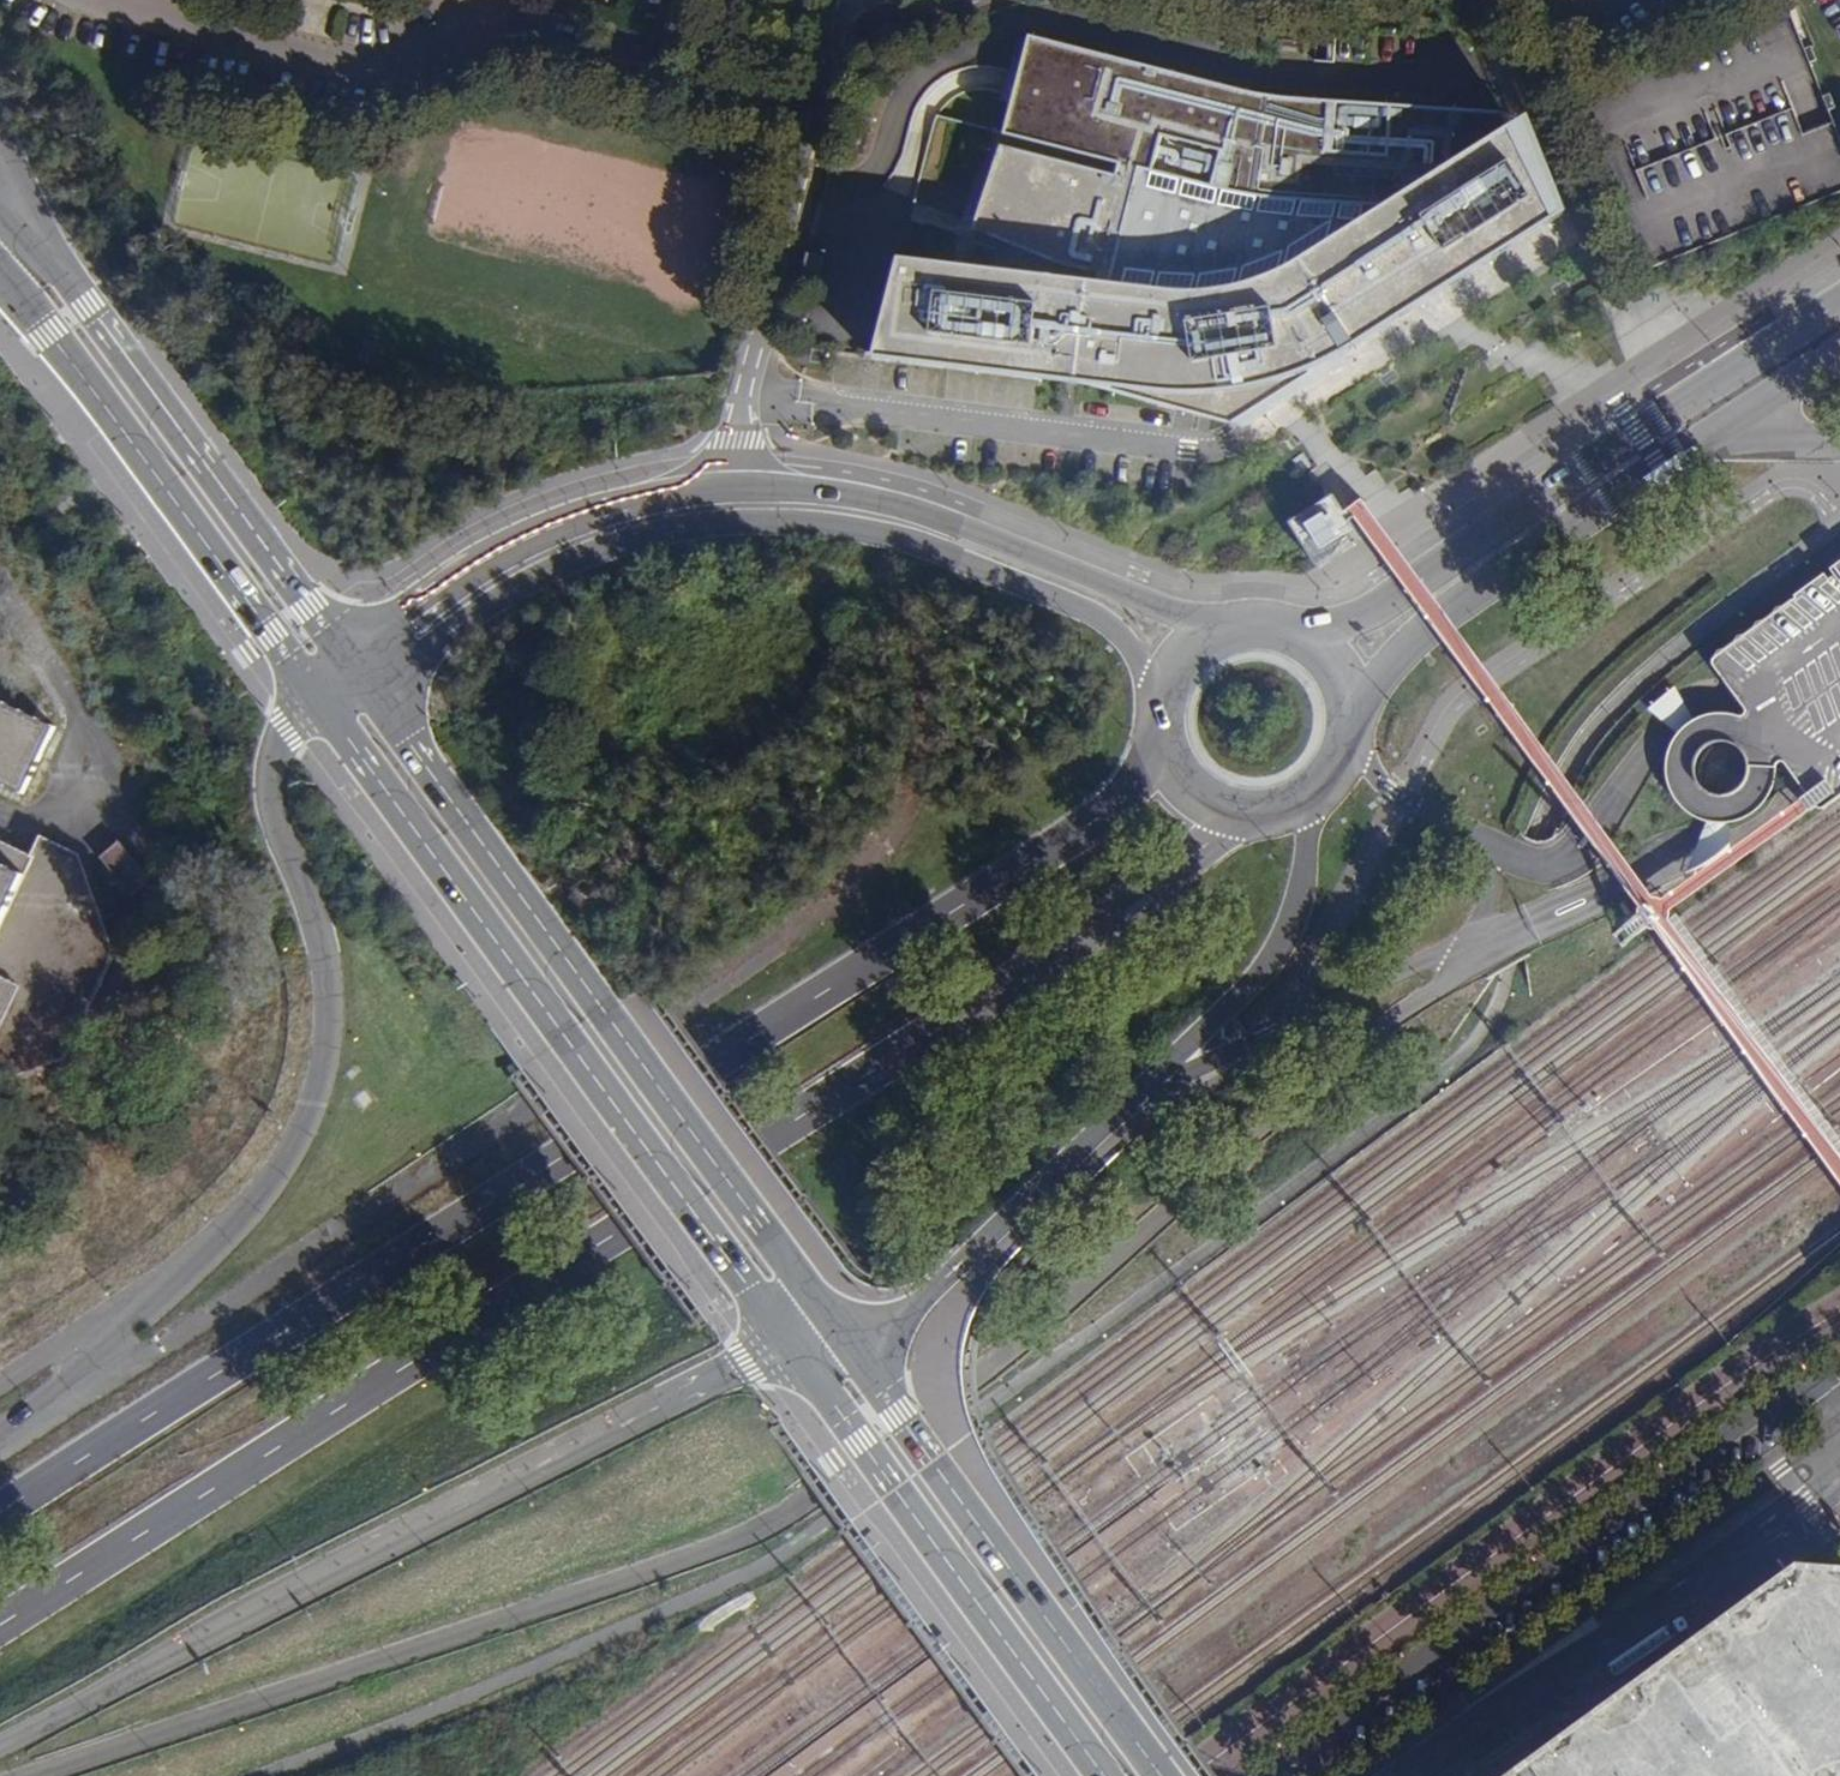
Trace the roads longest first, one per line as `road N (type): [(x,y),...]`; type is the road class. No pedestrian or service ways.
road 1 (primary): [(0,1626),(1059,957),(1234,817)]
road 2 (primary): [(1171,769),(0,1517)]
road 3 (primary): [(361,669),(430,650),(499,596),(596,550),(718,522),(778,522),(883,532),(1102,617),(1163,697)]
road 4 (primary): [(0,1745),(744,1359),(797,1349)]
road 5 (secondary): [(848,1338),(361,669)]
road 6 (secondary): [(317,698),(797,1349)]
road 7 (primary): [(848,1338),(892,1323),(950,1275),(1268,965),(1304,879),(1307,806)]
road 8 (primary): [(317,698),(292,719),(280,770),(283,816),(322,946),(321,1046),(301,1114),(201,1252),(146,1301)]
road 9 (primary): [(1839,306),(1379,607),(1298,637)]
road 10 (primary): [(1353,721),(1408,644),(1456,606),(1839,352)]
road 11 (secondary): [(361,669),(90,303),(0,211)]
road 12 (residential): [(1839,1420),(1427,1721),(1387,1775)]
road 13 (secondary): [(1166,1775),(848,1338)]
road 14 (secondary): [(797,1349),(856,1418),(1113,1775)]
road 15 (residential): [(1405,1775),(1449,1761),(1839,1475)]
road 16 (secondary): [(0,281),(317,698)]
road 17 (primary): [(1235,630),(879,501),(736,485)]
road 18 (residential): [(73,0),(371,71),(421,64),(467,39),(494,0)]
road 19 (primary): [(736,485),(607,508),(477,564),(411,609),(361,669)]
road 20 (residential): [(817,121),(752,354),(736,485)]
road 21 (primary): [(146,1301),(63,1400),(0,1440)]
road 22 (residential): [(146,1301),(0,1387)]

